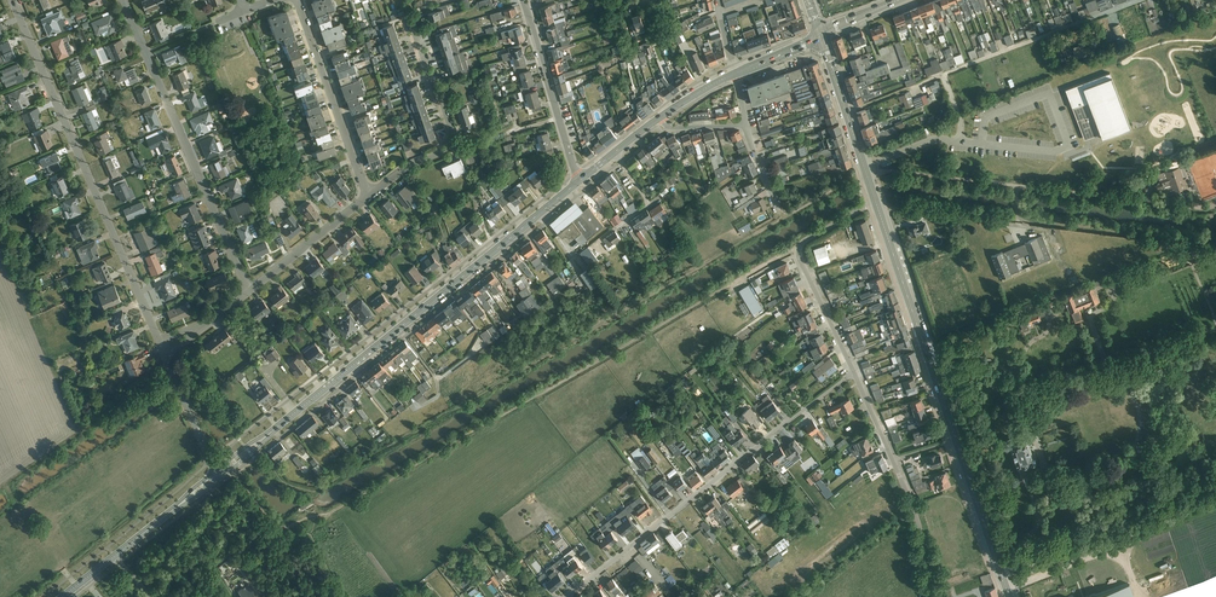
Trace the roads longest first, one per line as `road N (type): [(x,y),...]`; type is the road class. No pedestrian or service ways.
road 1 (primary): [(1010,596),(877,203)]
road 2 (secondary): [(580,182),(269,434)]
road 3 (residential): [(11,0),(160,340)]
road 4 (residential): [(567,596),(854,373)]
road 5 (residential): [(249,290),(123,0)]
road 6 (residential): [(854,373),(911,504),(939,596)]
road 7 (residential): [(298,0),(368,197)]
road 8 (unclassified): [(1016,187),(1215,205)]
road 9 (residential): [(523,0),(580,182)]
road 10 (residential): [(249,290),(368,197)]
road 11 (unclassified): [(866,173),(1016,187)]
road 12 (primary): [(866,173),(820,35)]
road 13 (residential): [(798,250),(854,373)]
road 14 (residential): [(406,23),(450,147)]
road 15 (residential): [(167,358),(215,471)]

